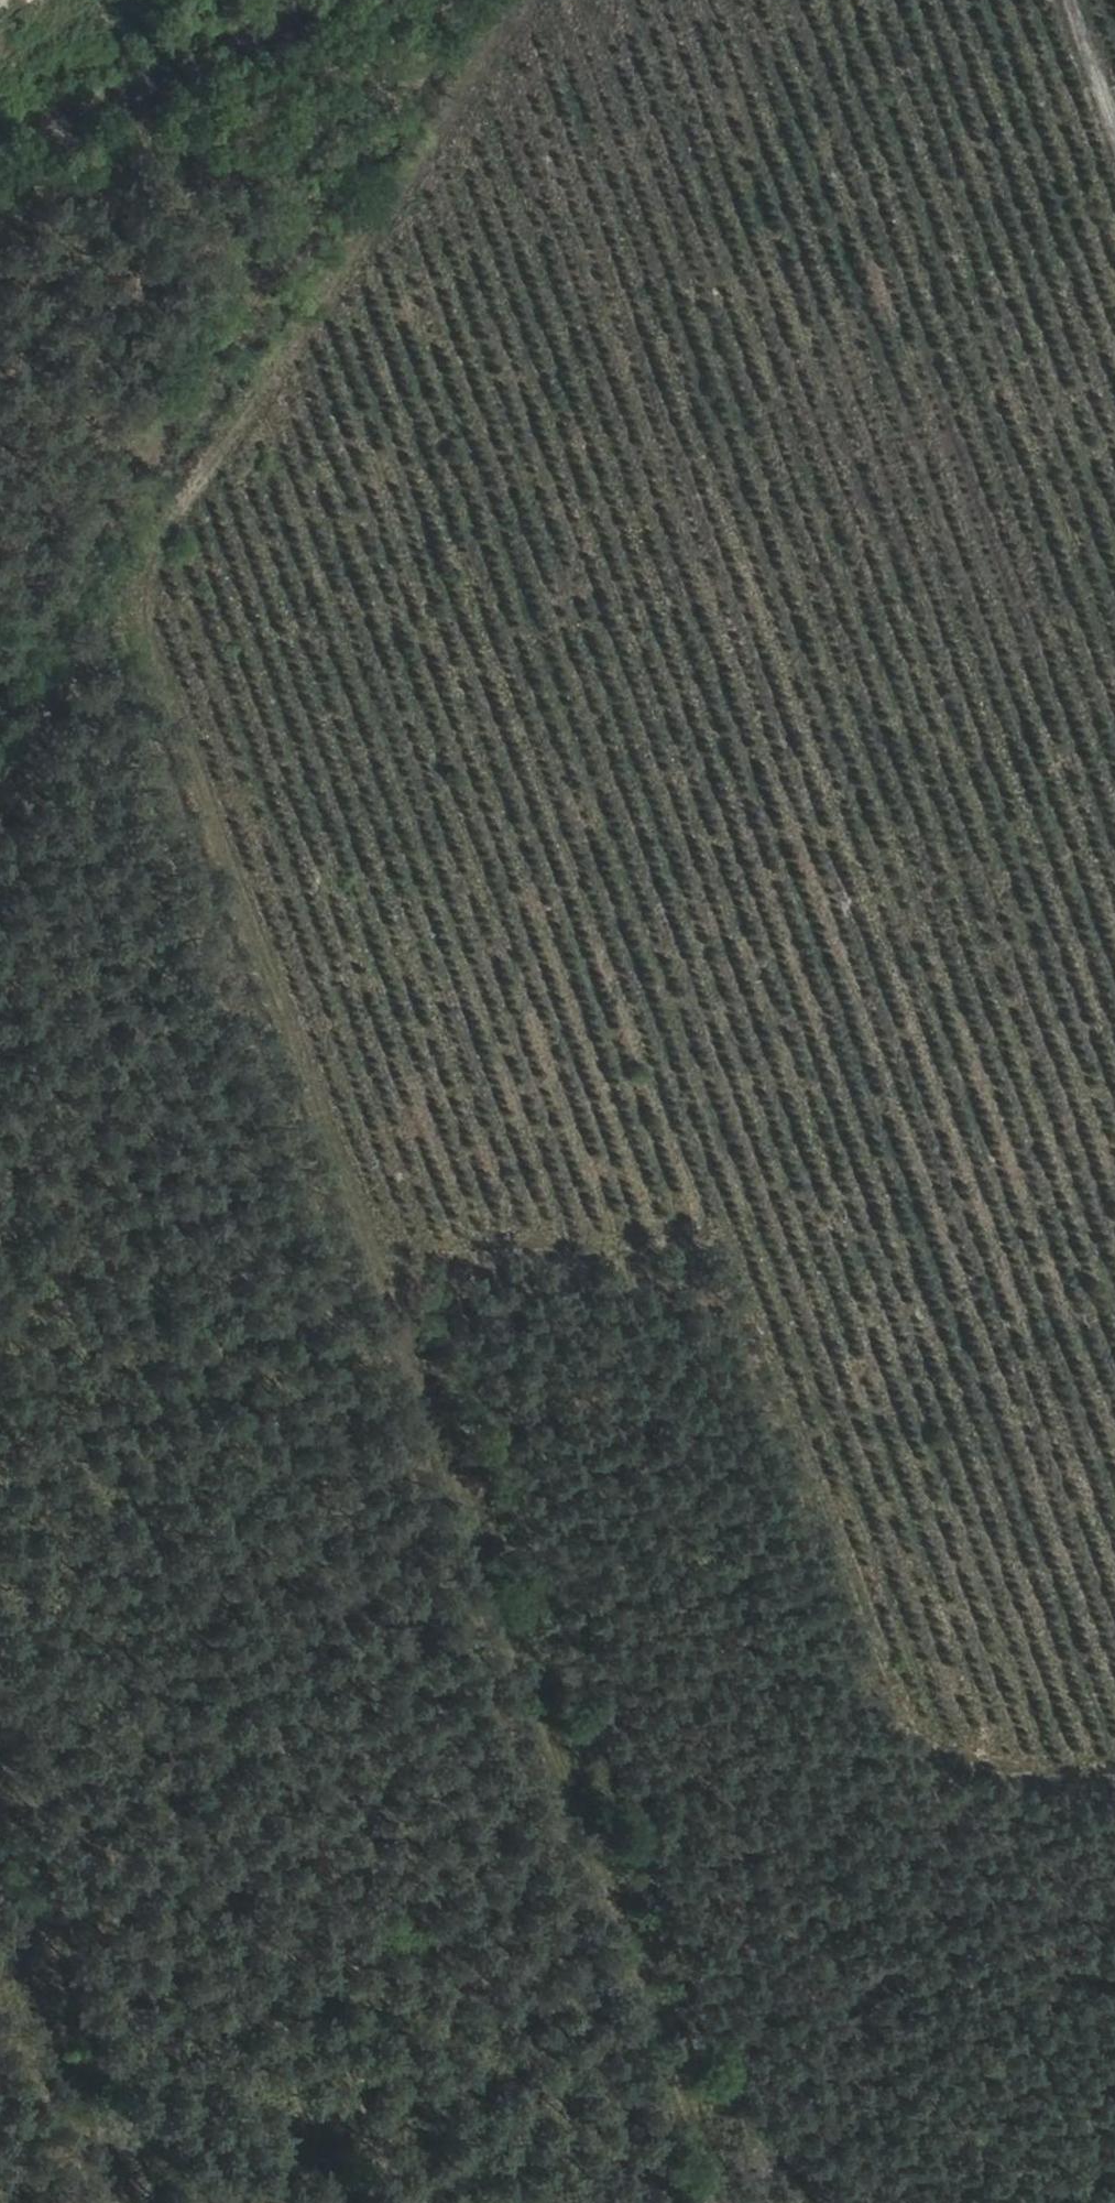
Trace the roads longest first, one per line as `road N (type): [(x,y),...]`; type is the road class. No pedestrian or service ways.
road 1 (track): [(0,689),(464,0)]
road 2 (track): [(310,0),(0,183)]
road 3 (track): [(0,1866),(122,2202)]
road 4 (track): [(1071,0),(1114,119)]

